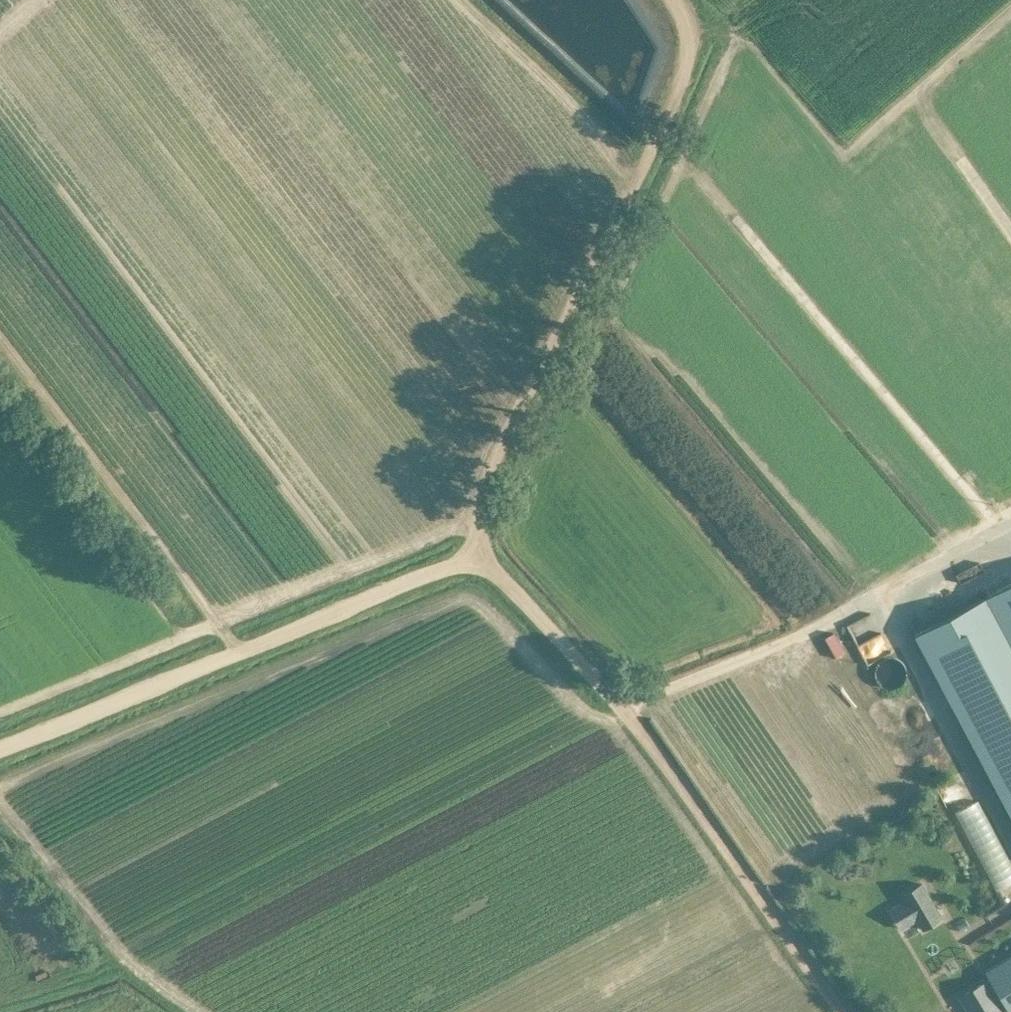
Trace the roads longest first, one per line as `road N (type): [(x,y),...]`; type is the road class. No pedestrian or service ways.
road 1 (track): [(0,750),(463,564),(540,373),(680,84),(692,42),(670,0)]
road 2 (track): [(836,1011),(613,700),(491,567),(466,556)]

